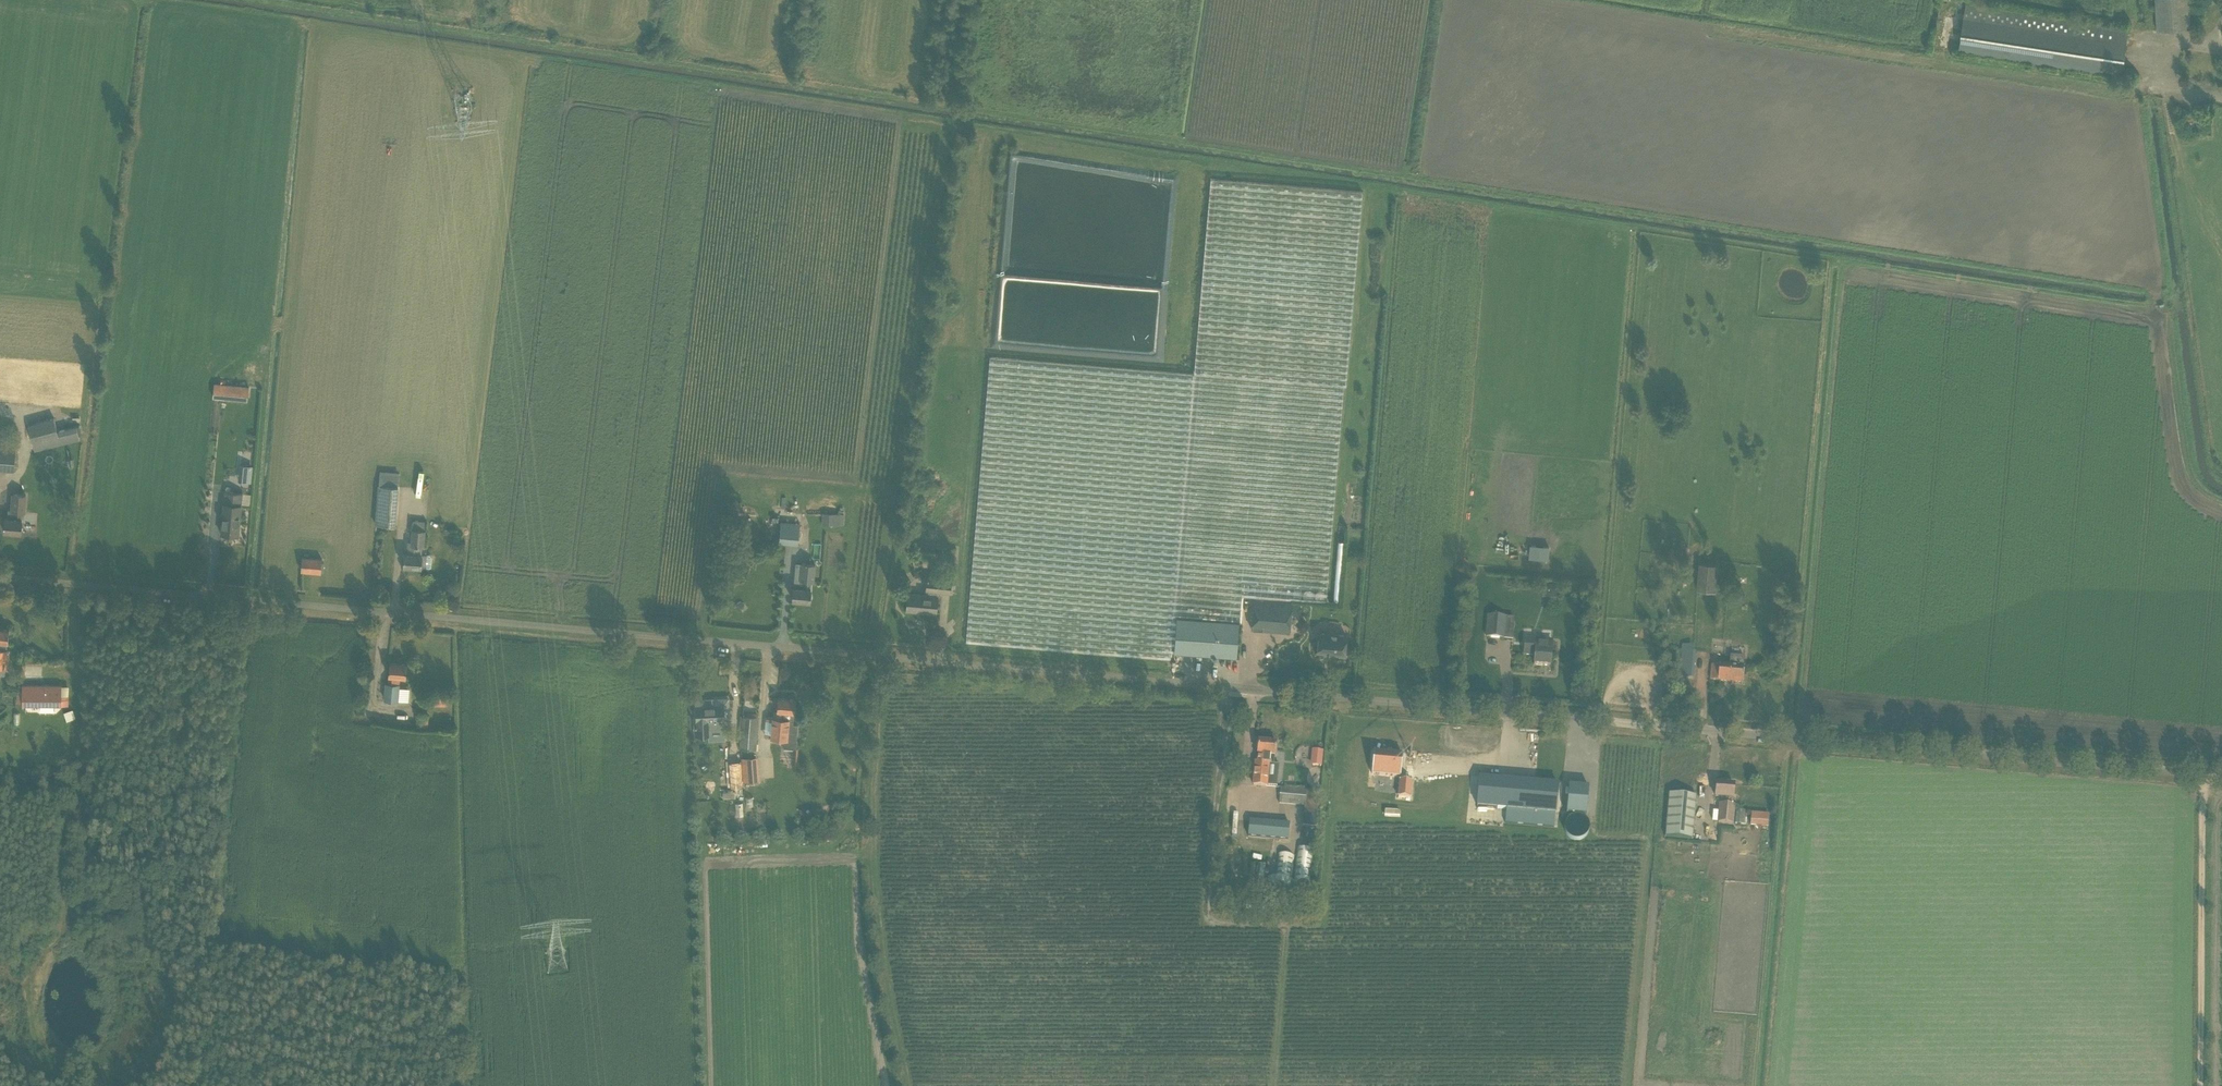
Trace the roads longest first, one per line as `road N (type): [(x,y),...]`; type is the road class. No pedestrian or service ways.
road 1 (unclassified): [(2221,772),(0,575)]
road 2 (track): [(2203,1085),(2205,770)]

